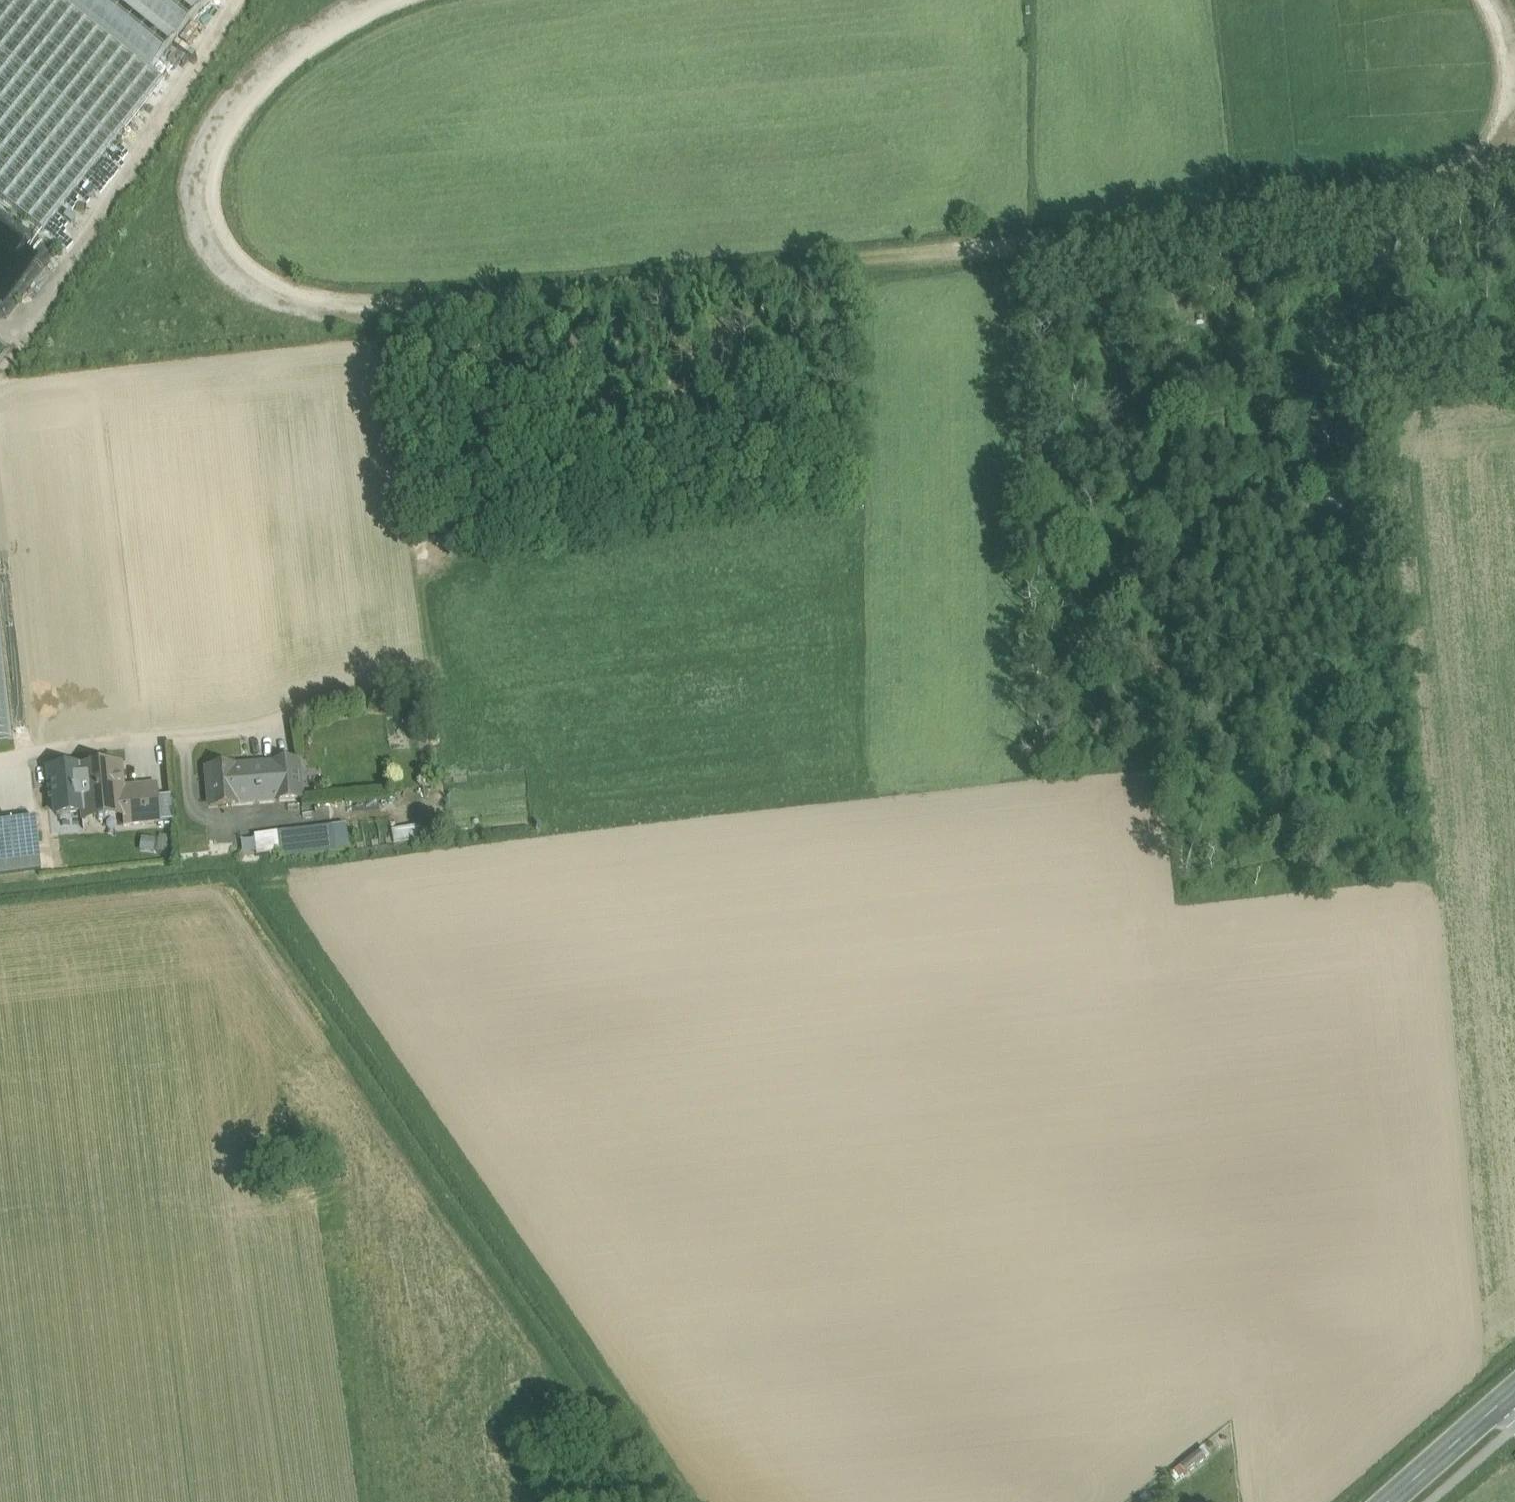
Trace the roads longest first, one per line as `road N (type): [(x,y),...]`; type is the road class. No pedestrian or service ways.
road 1 (secondary): [(1392,1501),(1509,1397)]

